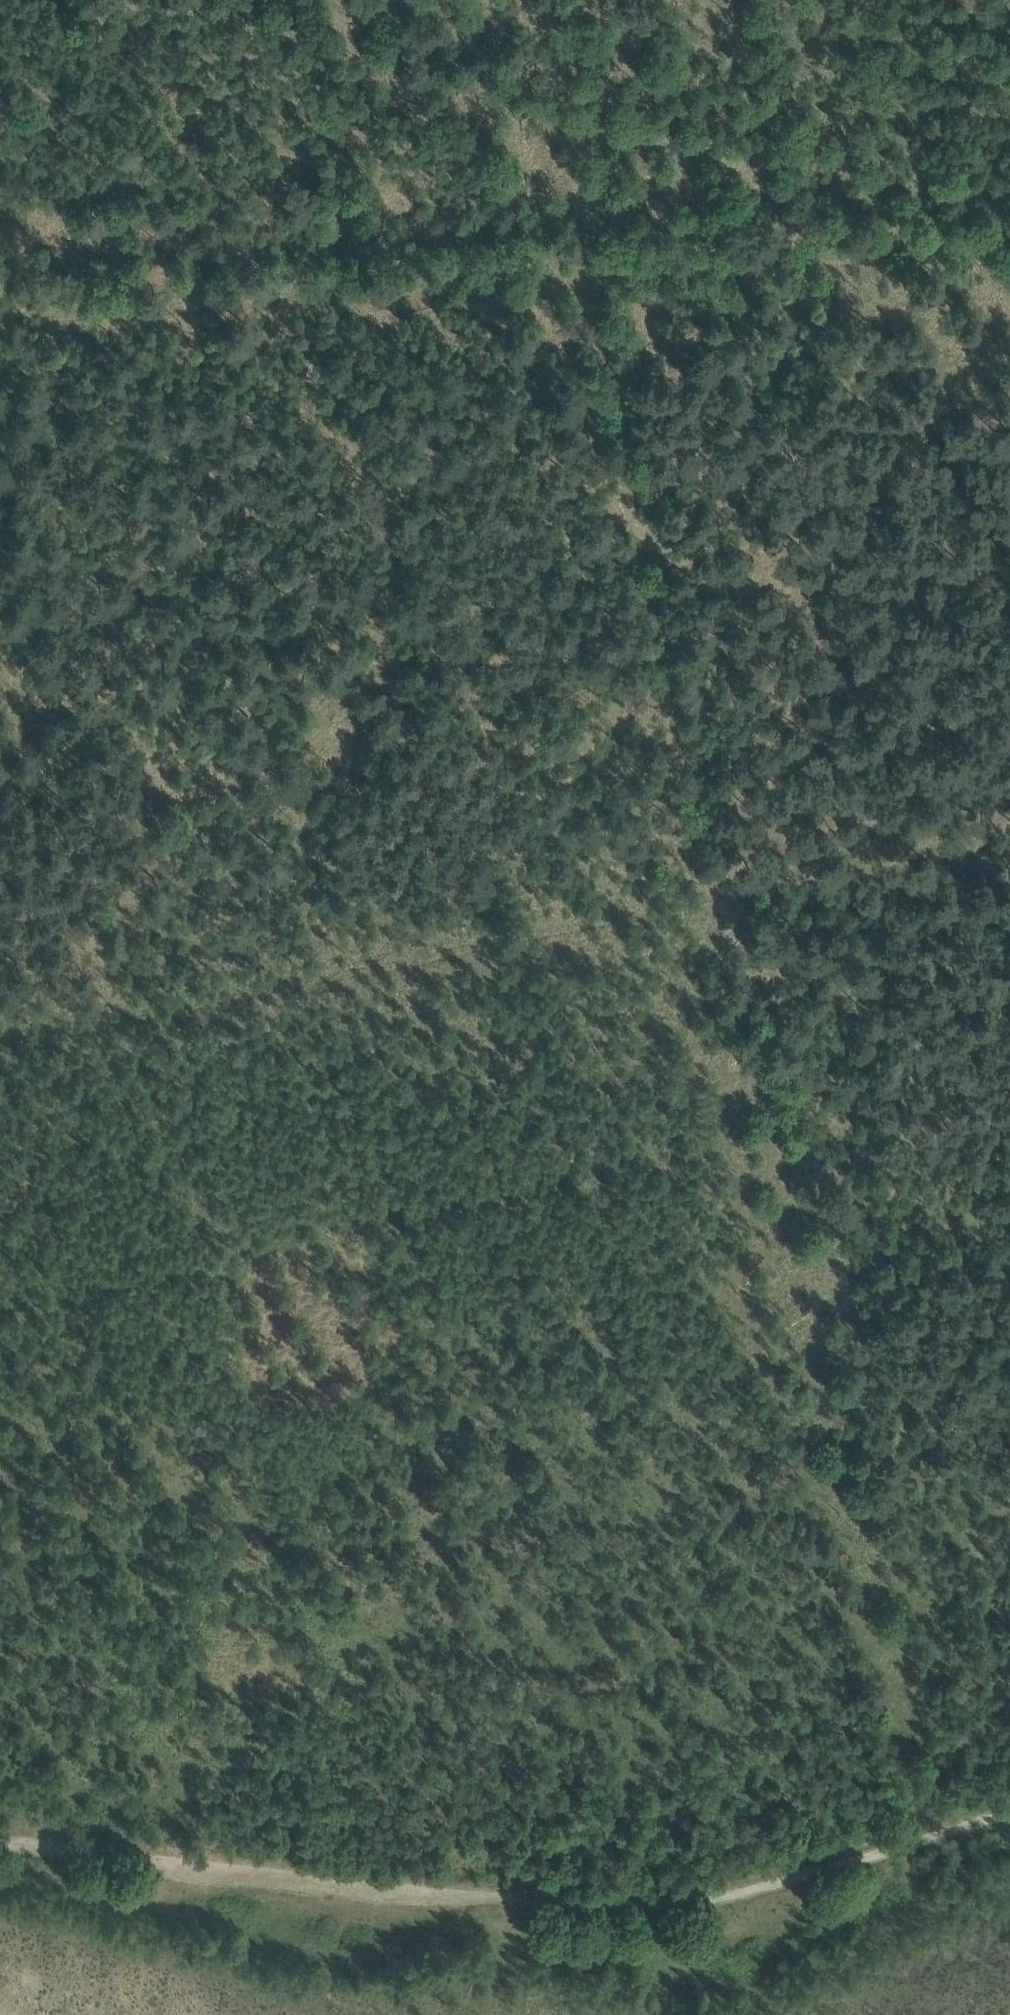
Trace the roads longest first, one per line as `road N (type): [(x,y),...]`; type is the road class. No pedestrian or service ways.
road 1 (track): [(1009,1812),(674,1904),(562,1909),(0,1844)]

